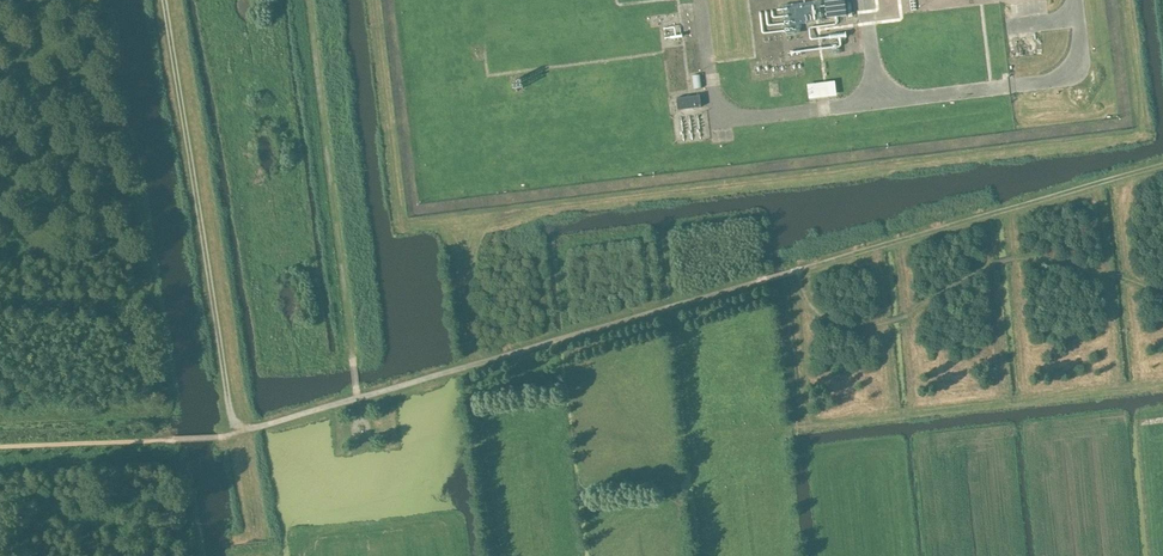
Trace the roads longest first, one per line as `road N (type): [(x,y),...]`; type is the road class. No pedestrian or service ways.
road 1 (track): [(171,0),(227,393),(233,419),(253,429)]

